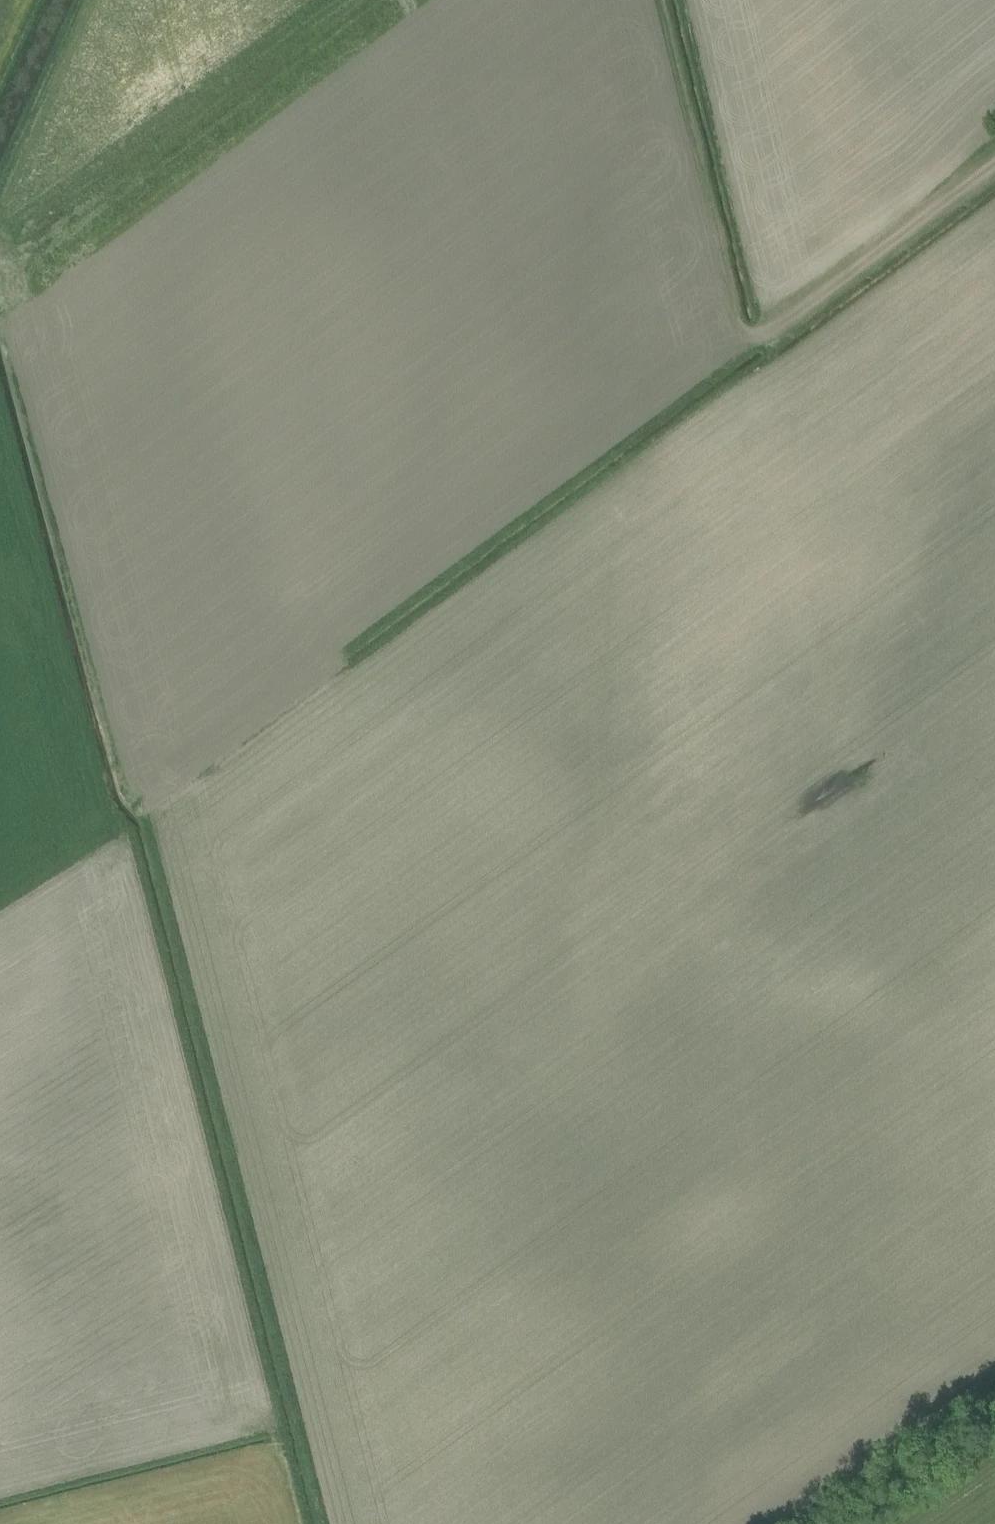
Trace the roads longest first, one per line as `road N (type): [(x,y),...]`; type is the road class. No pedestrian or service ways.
road 1 (track): [(749,344),(994,167)]

